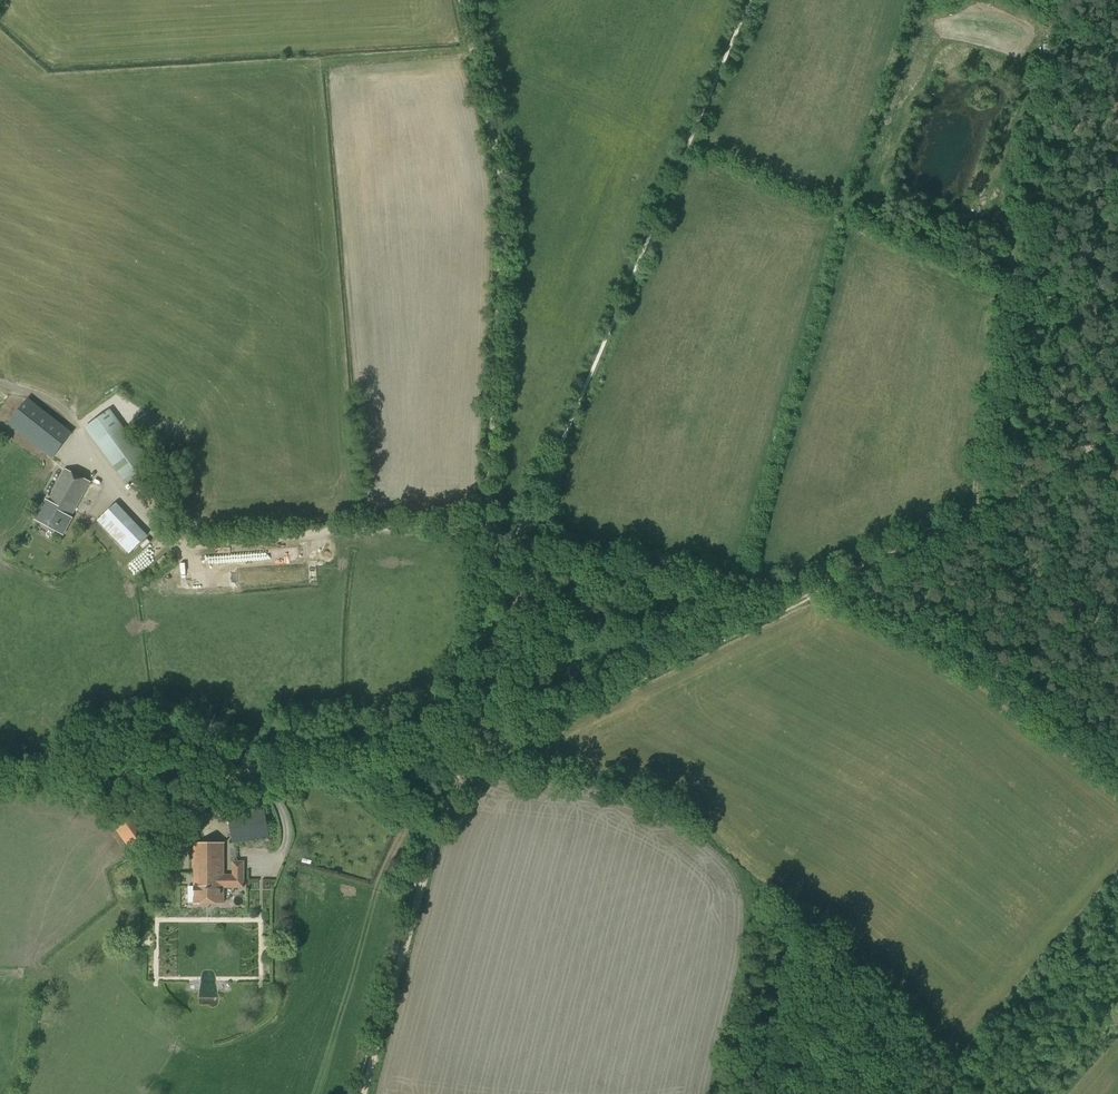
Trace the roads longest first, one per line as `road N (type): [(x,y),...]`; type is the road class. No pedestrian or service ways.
road 1 (track): [(475,753),(752,619),(1117,424)]
road 2 (track): [(508,535),(859,596),(947,639),(1117,775)]
road 3 (track): [(458,0),(501,194),(487,528)]
road 4 (unclassified): [(0,778),(208,780),(297,759),(375,765),(475,753)]
road 5 (track): [(475,753),(438,824),(363,1093)]
road 6 (track): [(156,529),(181,545),(342,529),(487,528)]
road 7 (track): [(487,528),(475,753)]

